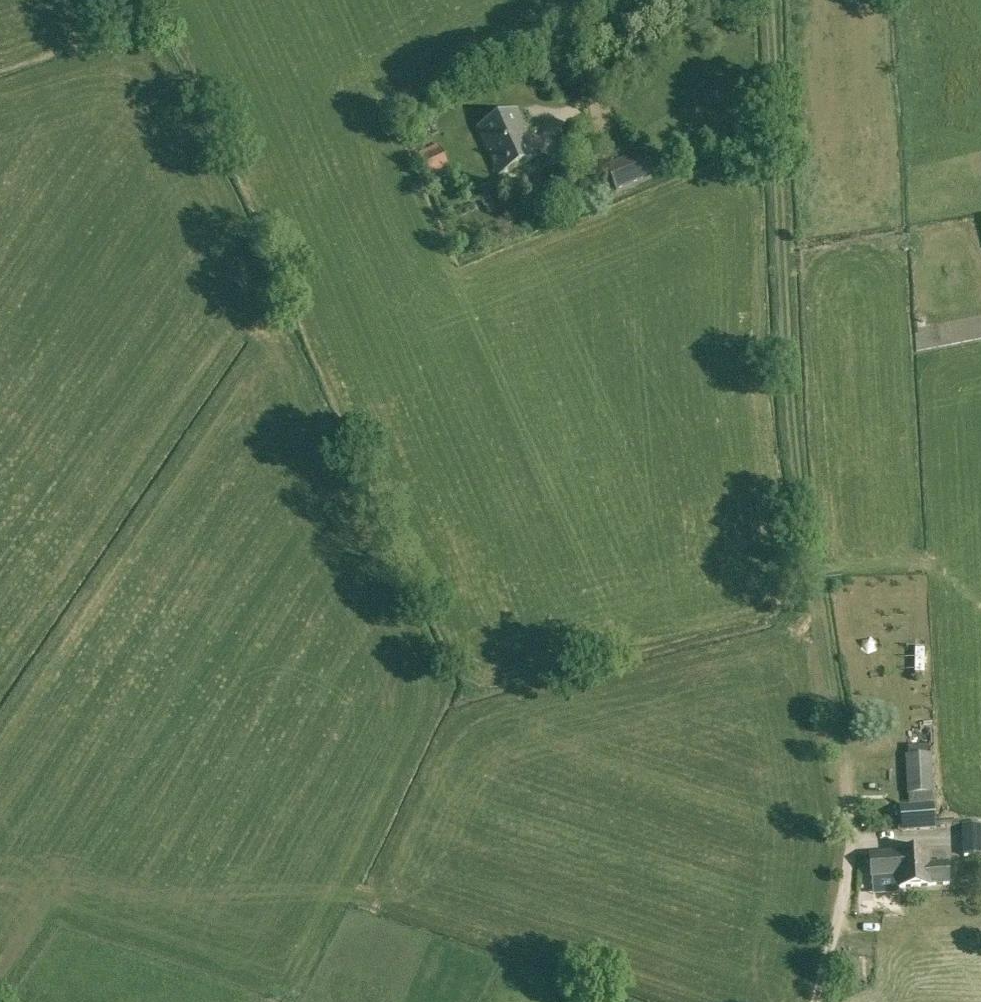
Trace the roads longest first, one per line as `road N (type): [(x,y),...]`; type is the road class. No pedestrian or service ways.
road 1 (track): [(814,1001),(849,852),(851,811),(793,437),(768,0)]

